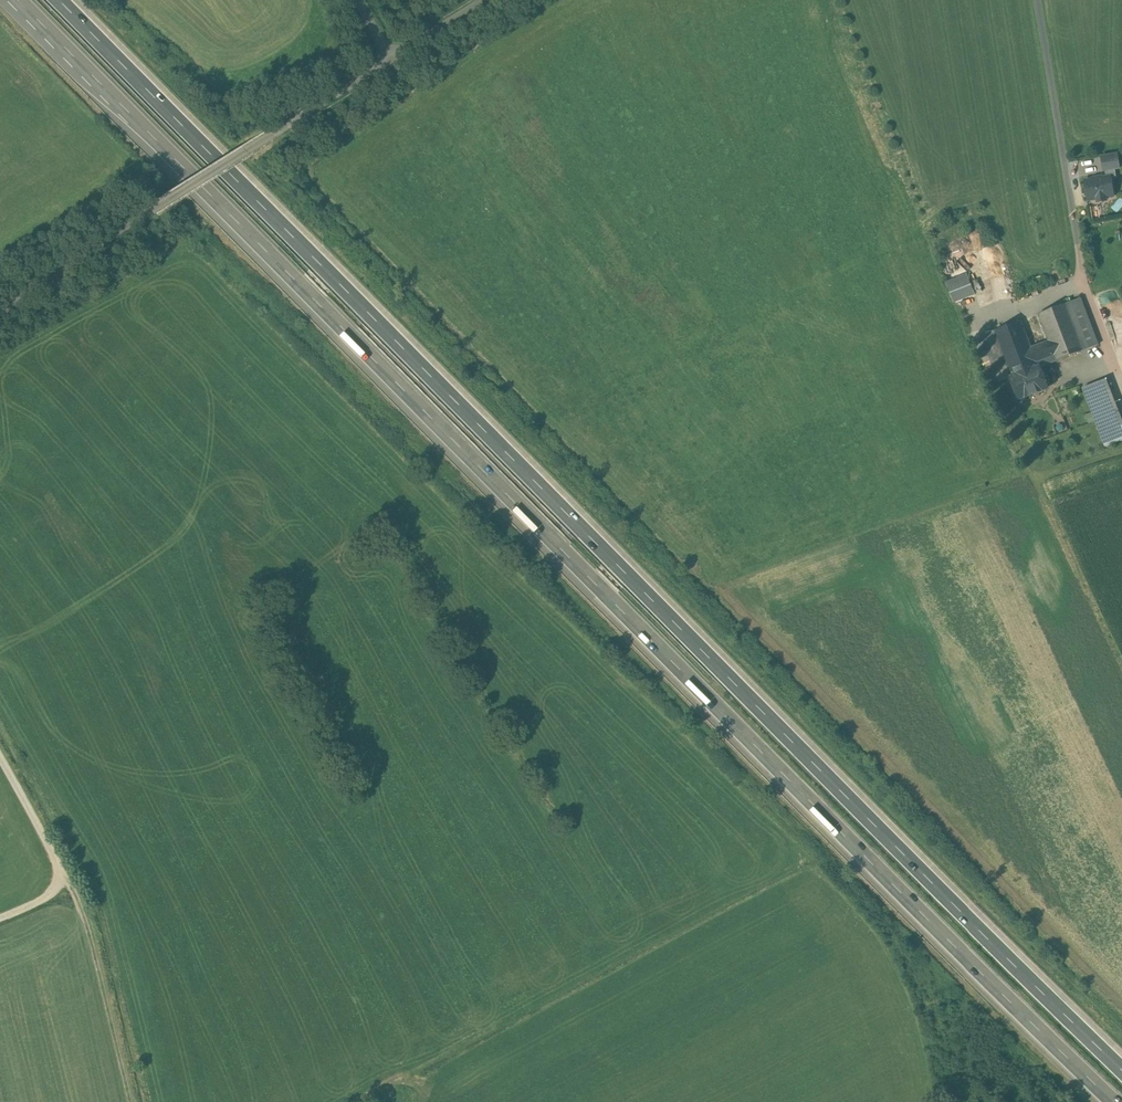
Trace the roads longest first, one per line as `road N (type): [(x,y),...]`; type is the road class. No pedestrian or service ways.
road 1 (motorway): [(16,0),(1106,1101)]
road 2 (motorway): [(1121,1067),(58,0)]
road 3 (unclassified): [(80,256),(393,58)]
road 4 (track): [(128,1101),(85,919),(62,873)]
road 5 (track): [(0,918),(52,892),(62,873),(0,758)]

